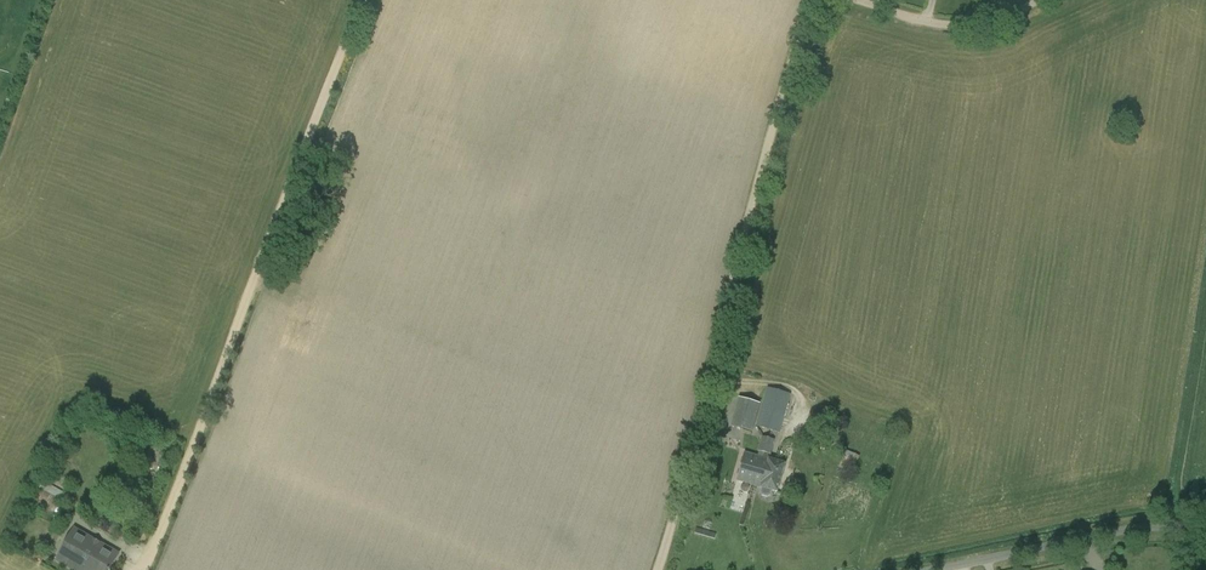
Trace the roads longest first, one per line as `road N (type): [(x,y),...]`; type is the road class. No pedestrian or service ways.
road 1 (track): [(143,569),(363,0)]
road 2 (track): [(819,0),(801,30),(656,569)]
road 3 (unclassified): [(1205,534),(1179,526),(1127,529),(927,569)]
road 4 (track): [(1039,0),(993,20),(943,25),(854,0)]

